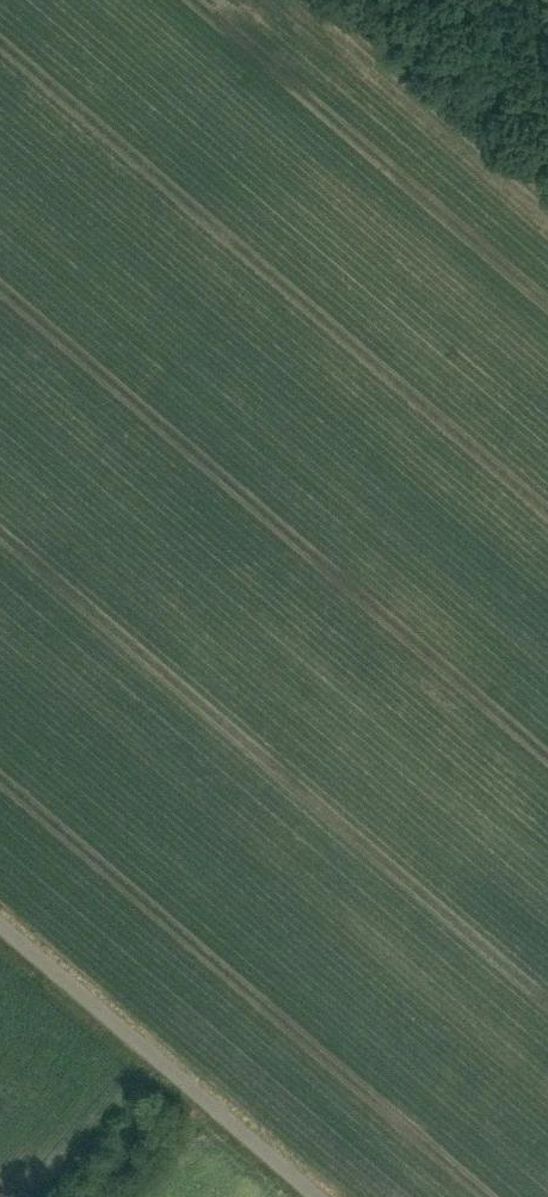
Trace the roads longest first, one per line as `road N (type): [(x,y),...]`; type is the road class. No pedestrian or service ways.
road 1 (unclassified): [(320,1196),(0,923)]

